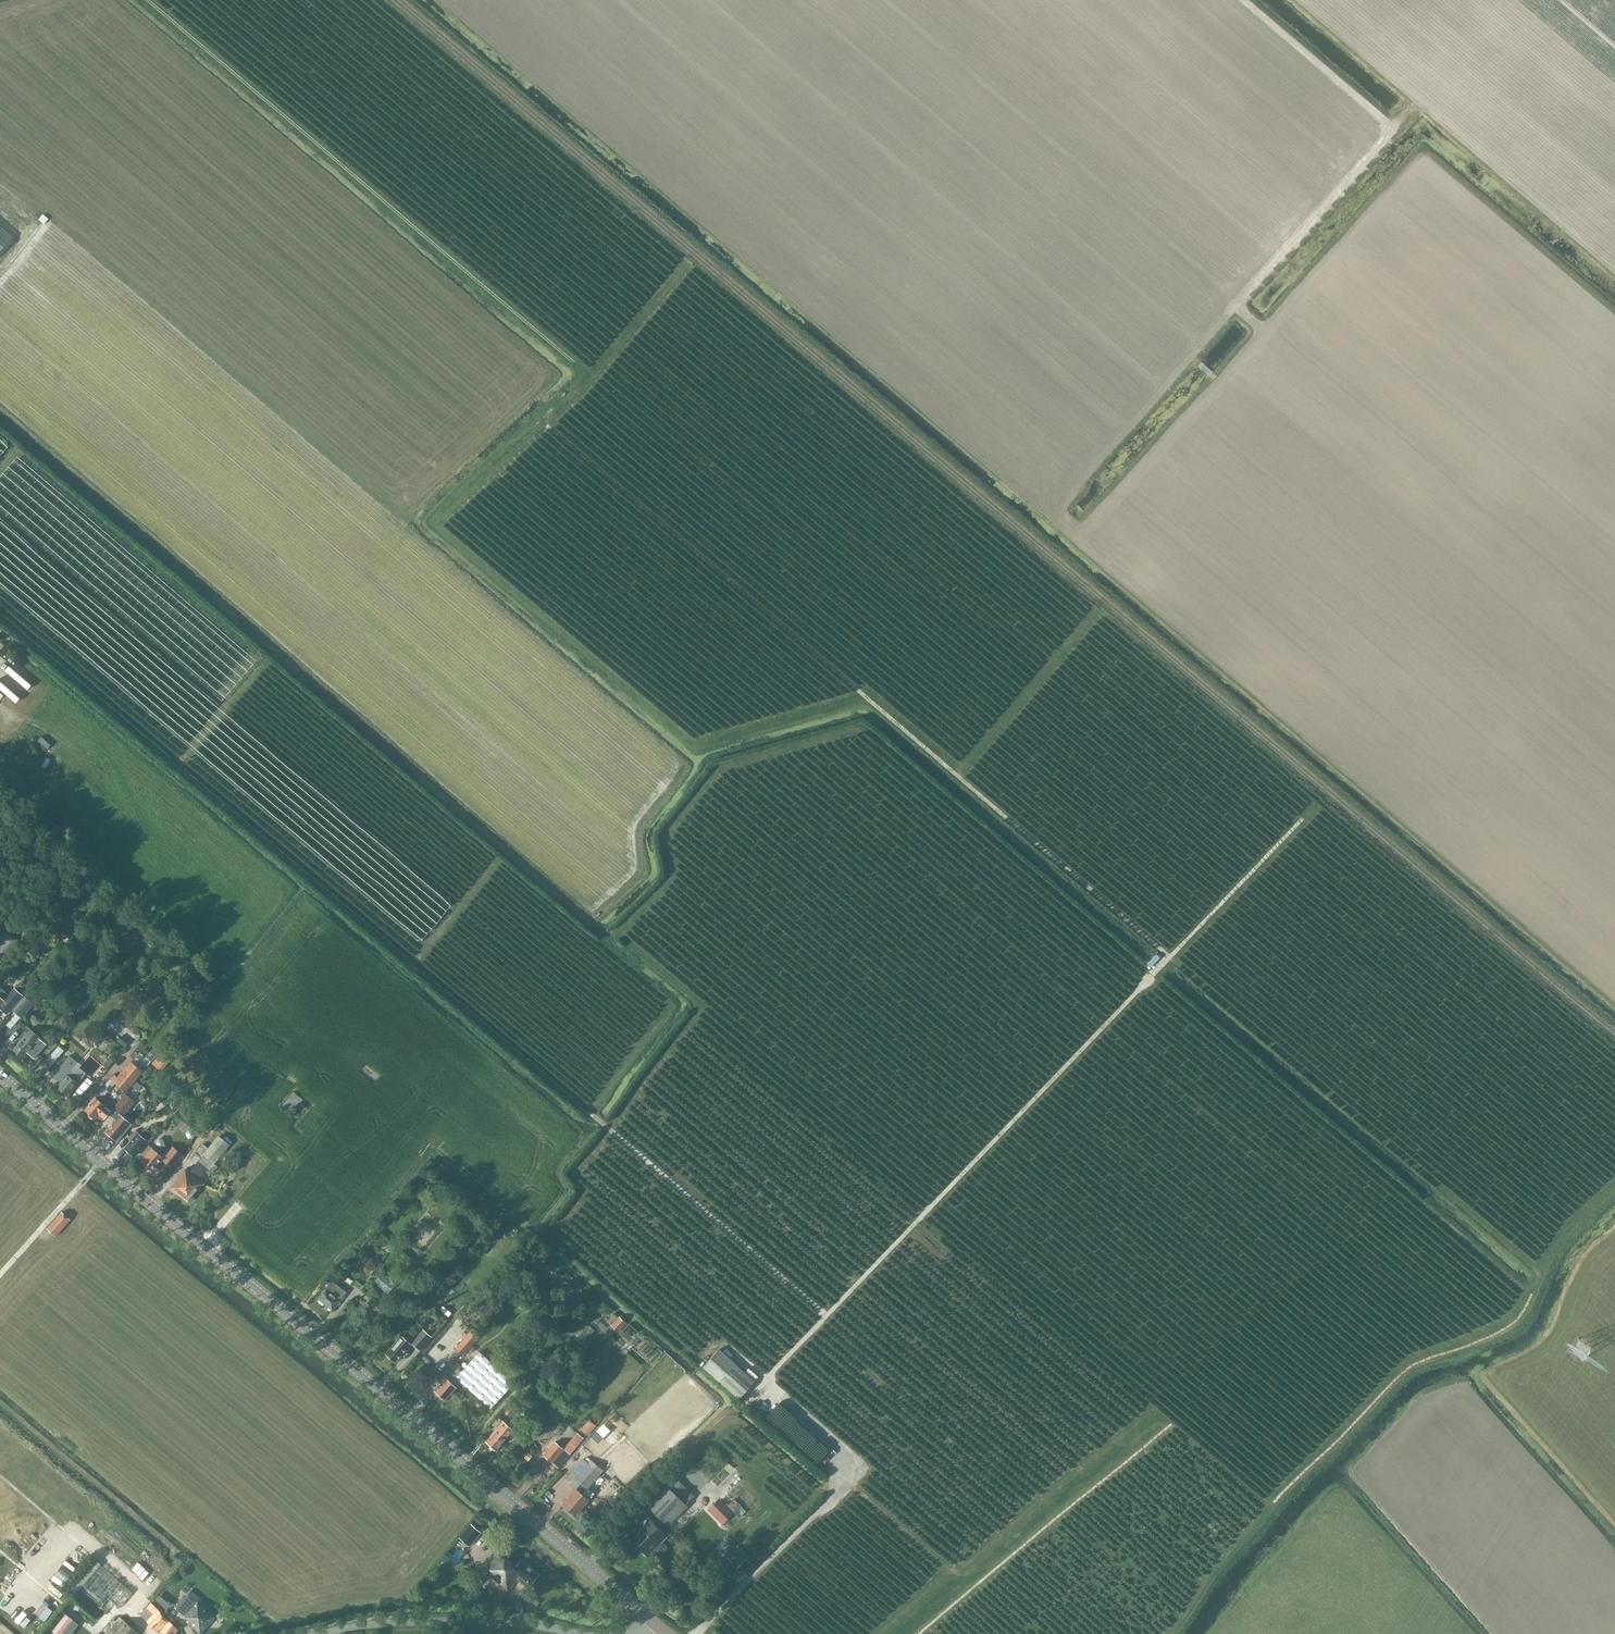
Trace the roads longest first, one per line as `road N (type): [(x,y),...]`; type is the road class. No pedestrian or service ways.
road 1 (track): [(827,1316),(0,617)]
road 2 (tertiary): [(654,1625),(0,1075)]
road 3 (track): [(758,1389),(1302,820)]
road 4 (track): [(919,1633),(1172,1425)]
road 5 (unclassified): [(325,1633),(508,1621),(582,1633)]

